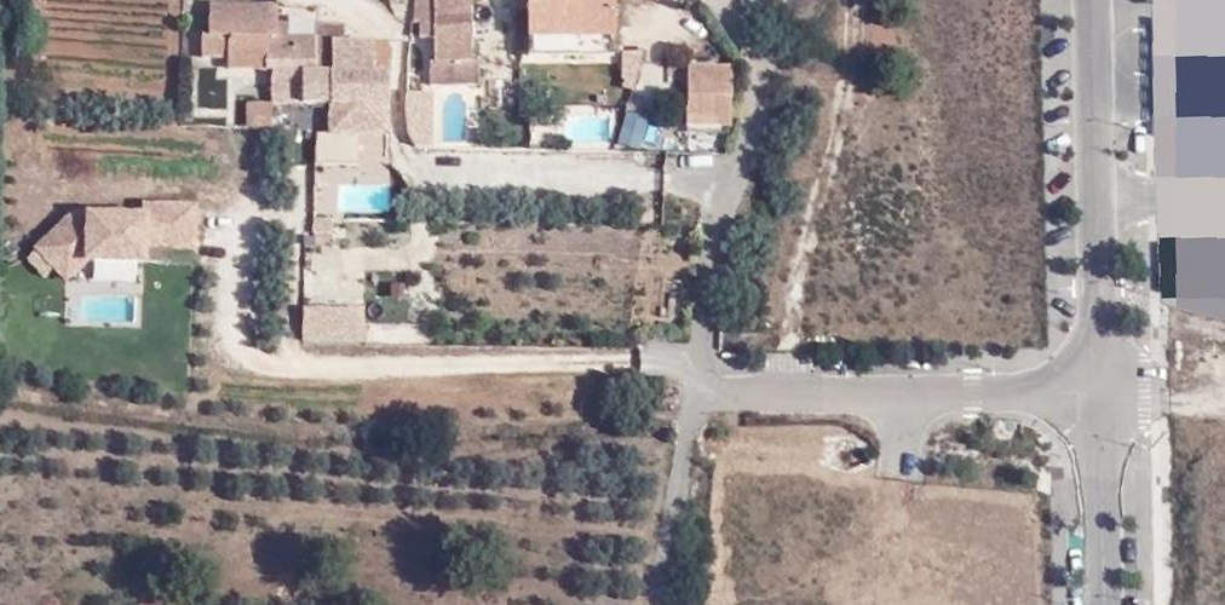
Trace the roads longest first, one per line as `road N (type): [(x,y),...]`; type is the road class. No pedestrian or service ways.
road 1 (unclassified): [(721,0),(739,21),(760,82),(751,161),(711,222),(690,392)]
road 2 (residential): [(1102,389),(690,392)]
road 3 (residential): [(1096,0),(1102,389)]
road 4 (residential): [(1102,389),(1108,604)]
road 5 (unclassified): [(690,392),(660,604)]

